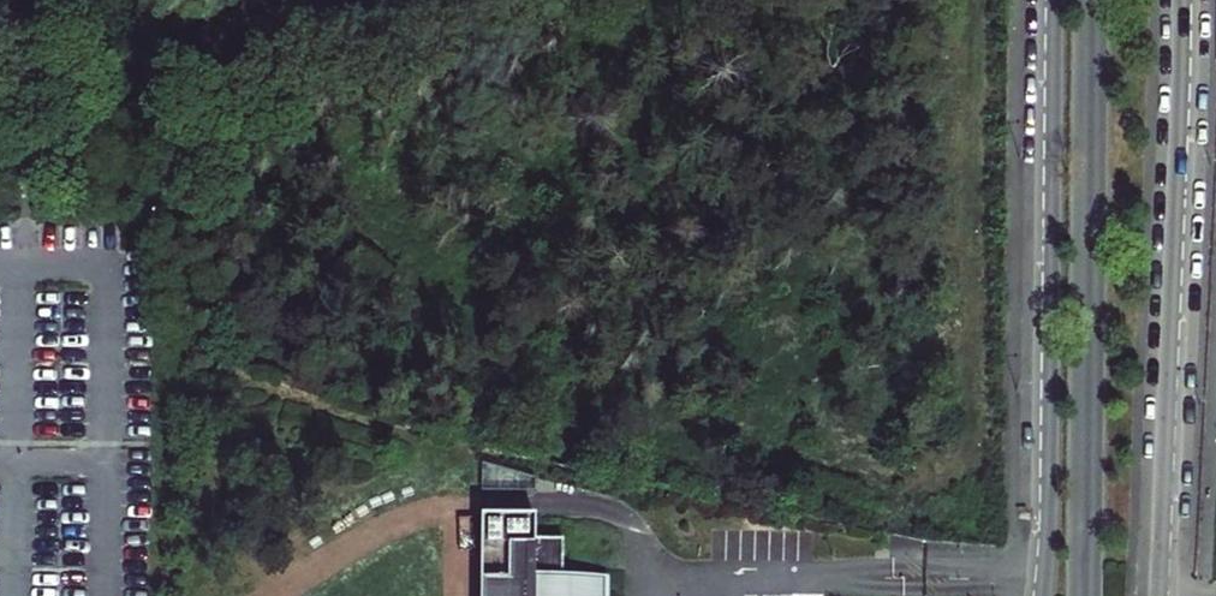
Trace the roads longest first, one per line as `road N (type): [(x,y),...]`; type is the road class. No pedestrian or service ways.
road 1 (track): [(400,275),(541,375),(594,402),(672,422),(732,425),(803,463),(935,490),(959,470),(973,429),(982,0)]
road 2 (residential): [(1160,595),(1182,0)]
road 3 (residential): [(1054,0),(1044,595)]

